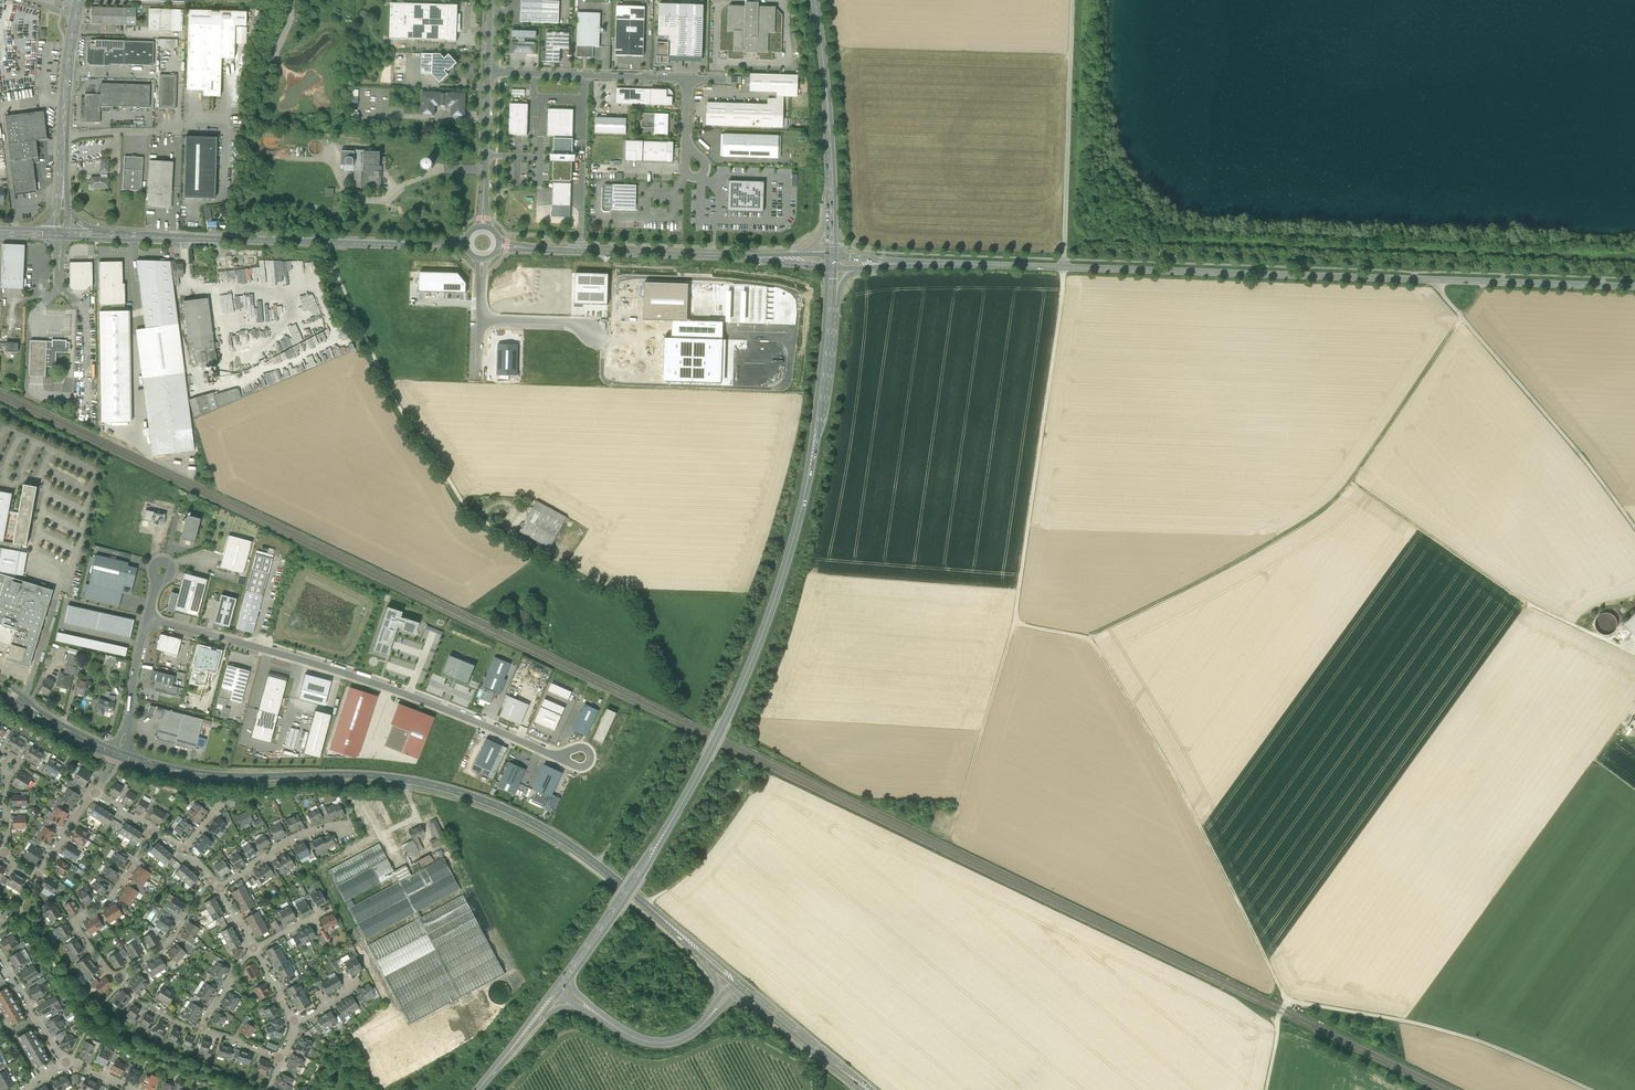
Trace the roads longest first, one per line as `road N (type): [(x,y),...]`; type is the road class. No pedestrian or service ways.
road 1 (track): [(1279,1023),(1287,1000),(1096,648),(1087,636),(1014,624),(1064,268)]
road 2 (primary): [(565,980),(675,814),(755,653),(806,488),(829,311)]
road 3 (tertiary): [(709,959),(567,842),(479,799),(379,776),(224,777),(119,755)]
road 4 (track): [(1087,636),(1312,517),(1353,477),(1462,319)]
road 5 (unclassified): [(148,618),(409,694),(554,755)]
road 6 (primary): [(1430,280),(1064,268)]
road 7 (residential): [(153,830),(111,898),(73,921),(120,980),(169,943),(208,877)]
road 8 (unclassified): [(1634,527),(1430,280)]
road 9 (unclassified): [(1593,1089),(1474,1040),(1287,1000)]
road 10 (track): [(326,243),(397,403),(465,504)]
road 11 (secondary): [(128,237),(419,246)]
road 12 (track): [(1353,477),(1524,598),(1583,629)]
road 13 (residential): [(1064,268),(1073,0)]
road 14 (track): [(944,823),(959,812),(1014,624)]
road 15 (primary): [(832,211),(815,0)]
road 16 (primary): [(1634,287),(1430,280)]
road 17 (unclassified): [(488,72),(686,78)]
road 18 (secondary): [(542,250),(731,257)]
road 19 (tertiary): [(868,1089),(746,991)]
road 20 (primary): [(1064,268),(916,264)]
road 21 (residential): [(219,890),(291,838),(348,825)]
road 22 (track): [(646,904),(687,874),(745,799)]
road 23 (residential): [(2,856),(40,876),(95,792)]
road 24 (unclassified): [(119,755),(148,618)]
road 25 (tertiary): [(119,755),(0,687)]
road 26 (tertiary): [(76,11),(63,138)]
road 27 (residential): [(0,955),(69,1062)]

